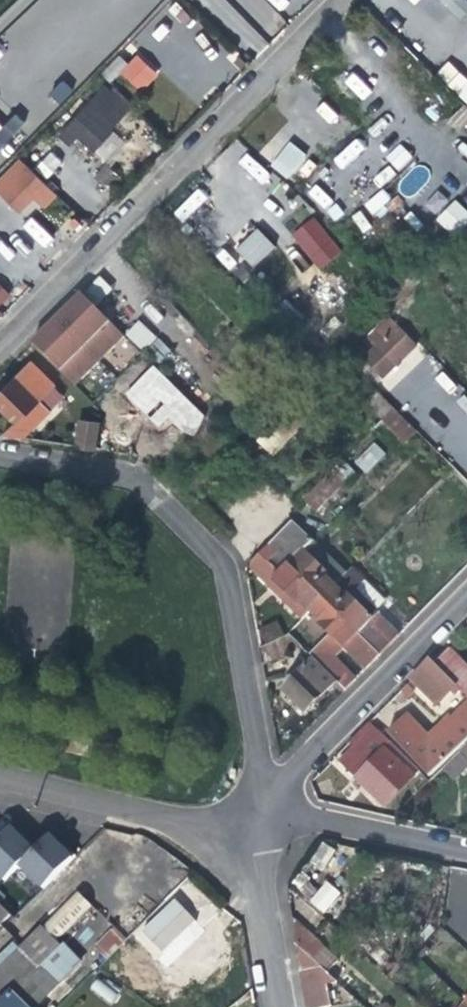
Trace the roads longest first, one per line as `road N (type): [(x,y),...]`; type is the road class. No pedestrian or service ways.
road 1 (residential): [(261,818),(260,757),(219,551),(135,470),(0,450)]
road 2 (residential): [(0,345),(340,0)]
road 3 (residential): [(261,818),(466,594)]
road 4 (residential): [(0,781),(164,823),(261,818)]
road 5 (residential): [(466,849),(319,819),(261,818)]
road 6 (residential): [(289,1006),(261,818)]

